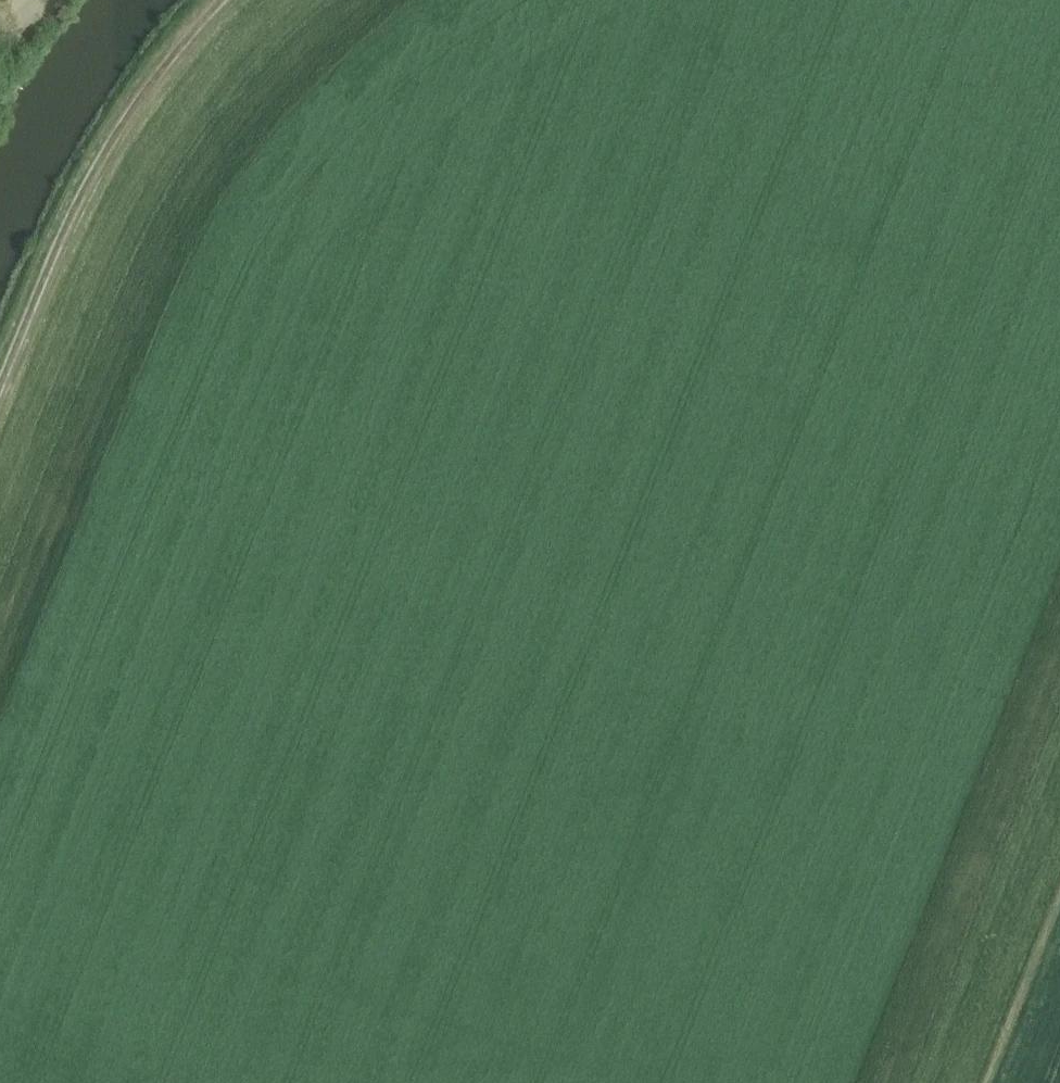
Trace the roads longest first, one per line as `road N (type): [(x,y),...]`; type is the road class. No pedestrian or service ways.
road 1 (track): [(0,385),(79,204),(122,129),(224,0)]

